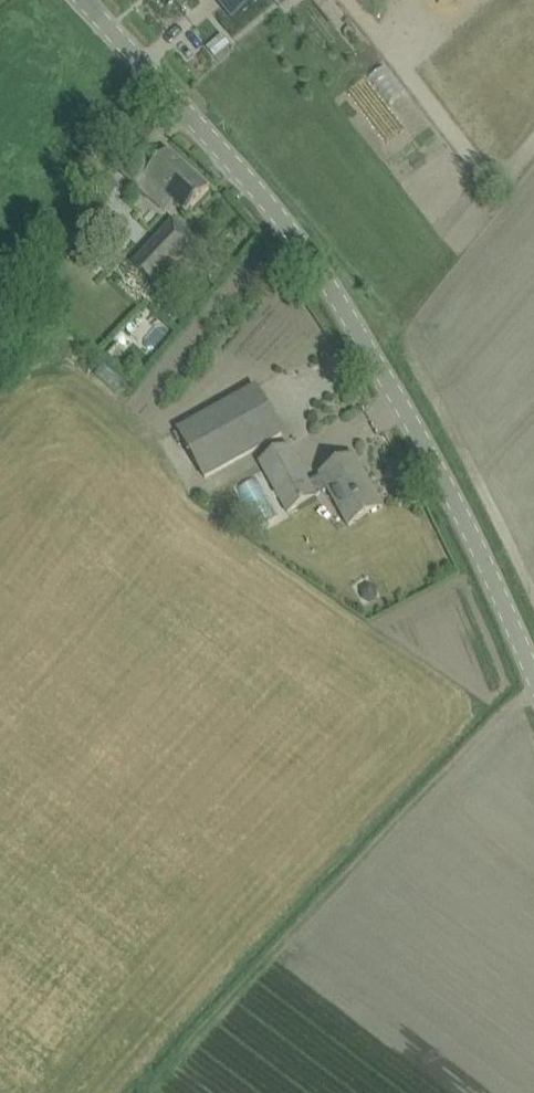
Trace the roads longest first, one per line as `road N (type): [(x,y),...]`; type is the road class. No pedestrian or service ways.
road 1 (unclassified): [(533,672),(382,361),(276,212),(82,0)]

